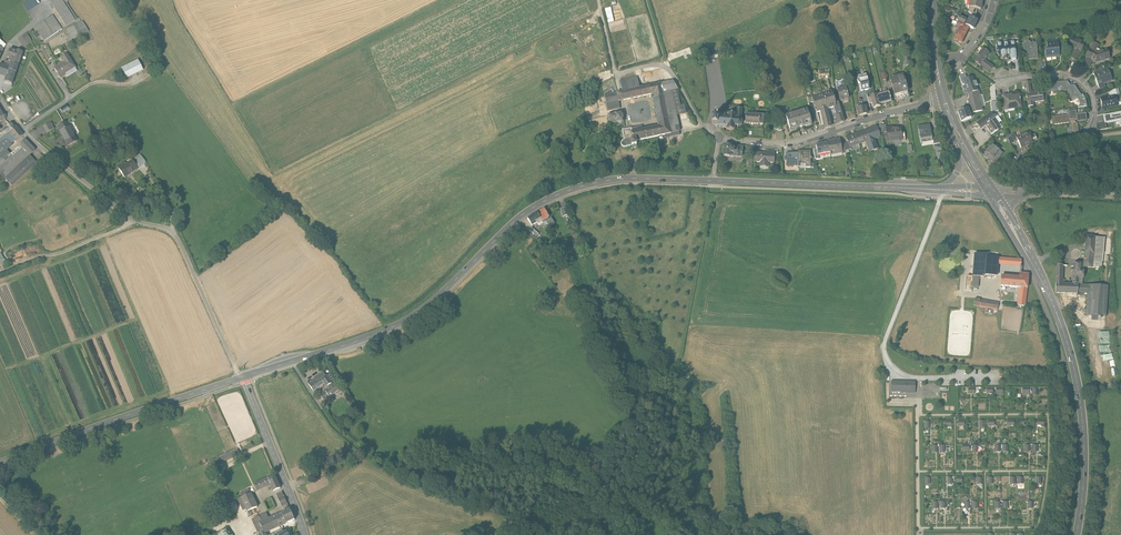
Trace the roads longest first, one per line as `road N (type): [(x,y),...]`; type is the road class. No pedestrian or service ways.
road 1 (tertiary): [(712,181),(633,179),(558,194),(517,219),(406,320),(242,377)]
road 2 (residential): [(242,377),(173,231),(128,217),(33,140),(0,98)]
road 3 (secondary): [(1076,534),(1084,463),(1075,370),(1044,283),(992,192)]
road 4 (tertiary): [(242,377),(0,463)]
road 5 (residential): [(1019,193),(1024,158),(1083,138),(1095,105),(1085,84),(1068,75),(1005,79)]
road 6 (residential): [(719,139),(793,143),(944,98)]
road 7 (tertiary): [(938,189),(712,181)]
road 8 (tertiary): [(304,534),(242,377)]
road 9 (residential): [(719,139),(668,69),(616,75)]

